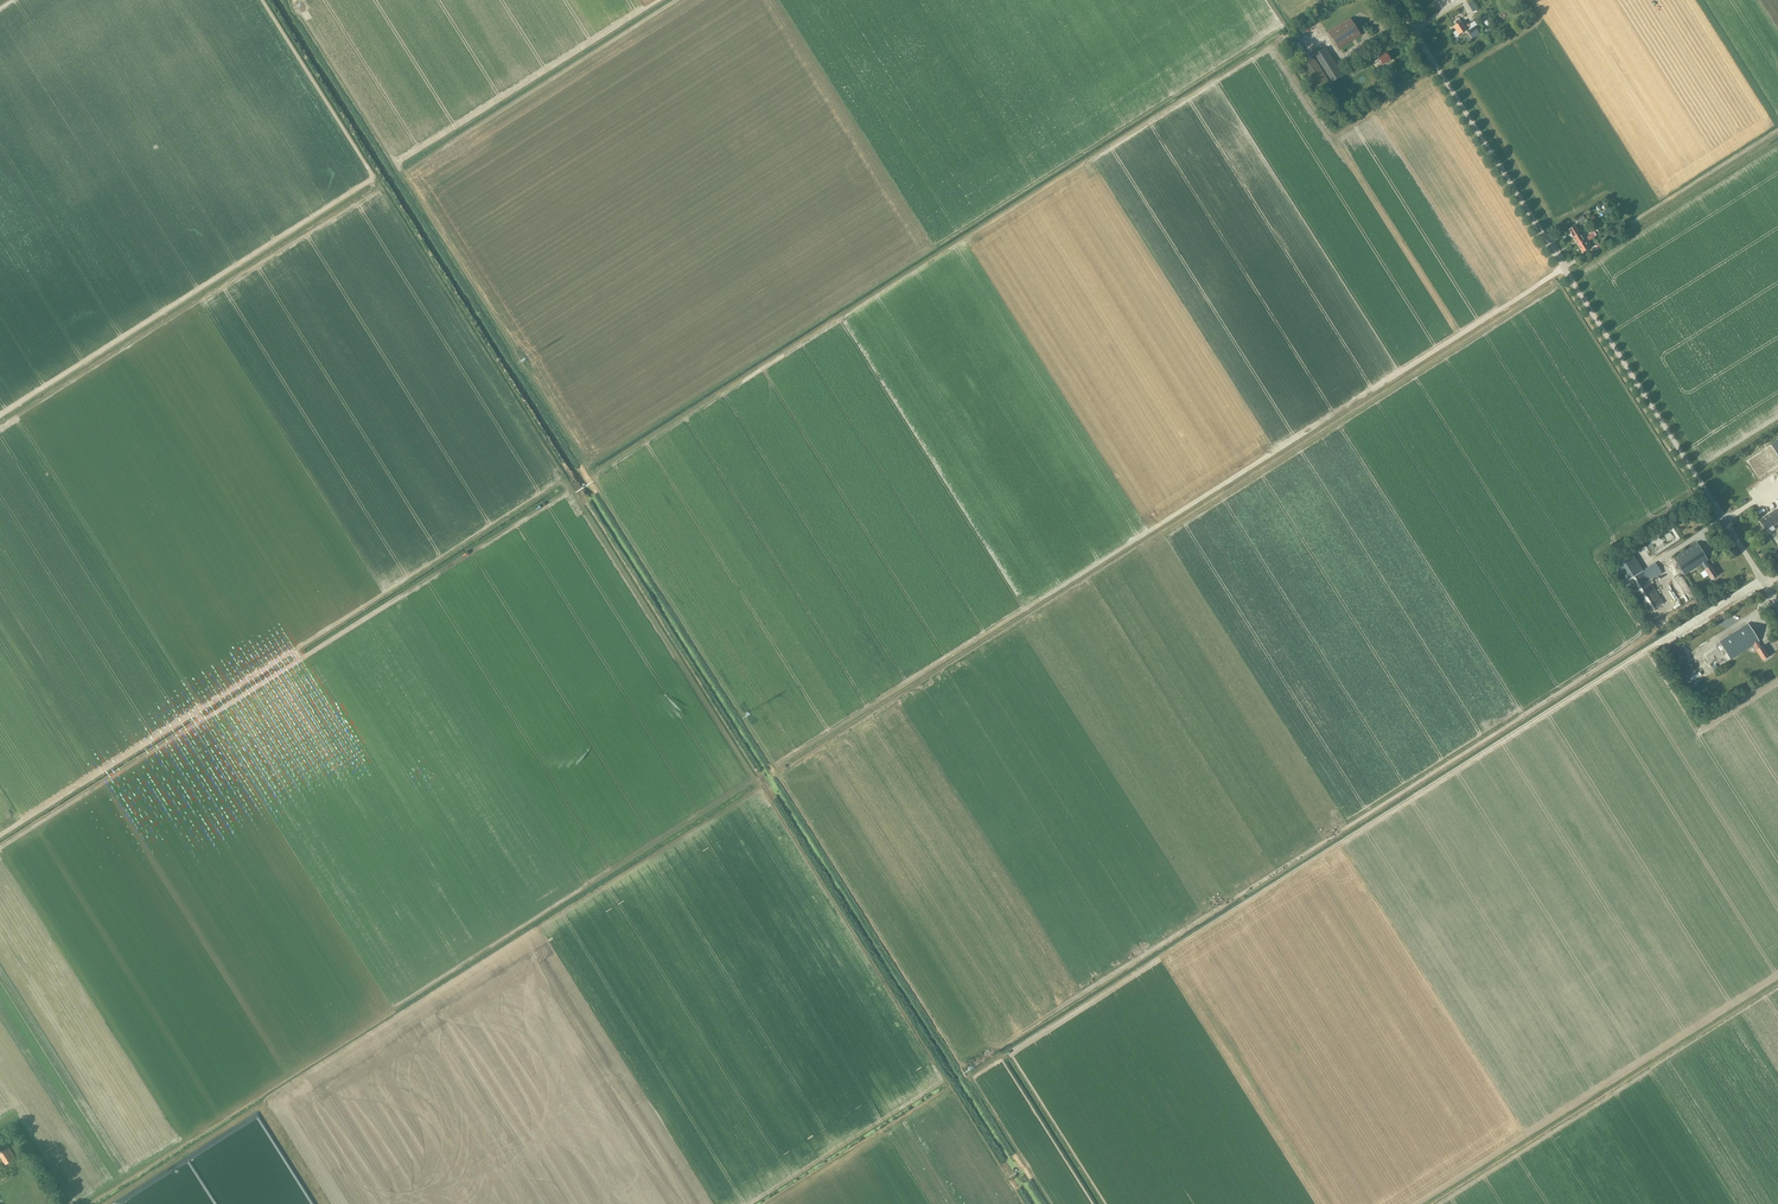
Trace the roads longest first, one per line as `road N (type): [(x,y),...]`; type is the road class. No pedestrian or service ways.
road 1 (unclassified): [(1777,606),(1395,0)]

